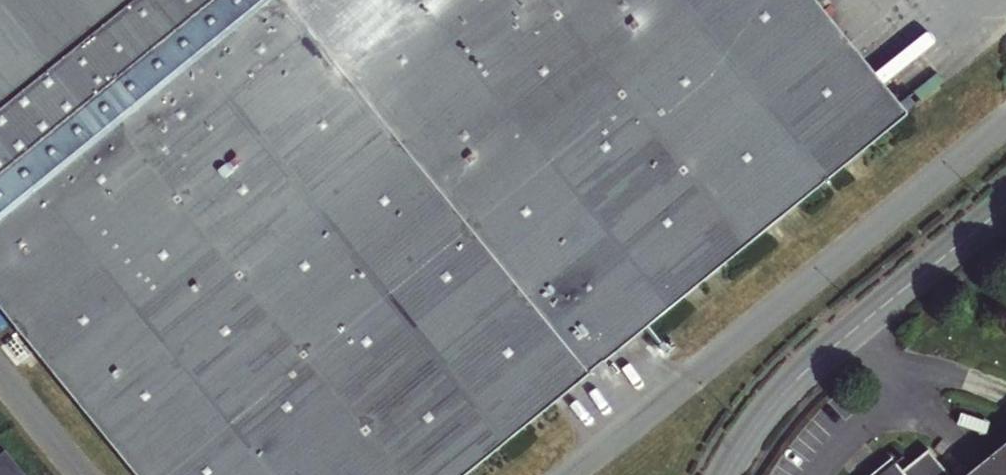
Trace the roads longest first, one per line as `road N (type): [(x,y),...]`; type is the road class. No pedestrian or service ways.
road 1 (unclassified): [(1005,207),(803,373),(726,474)]

